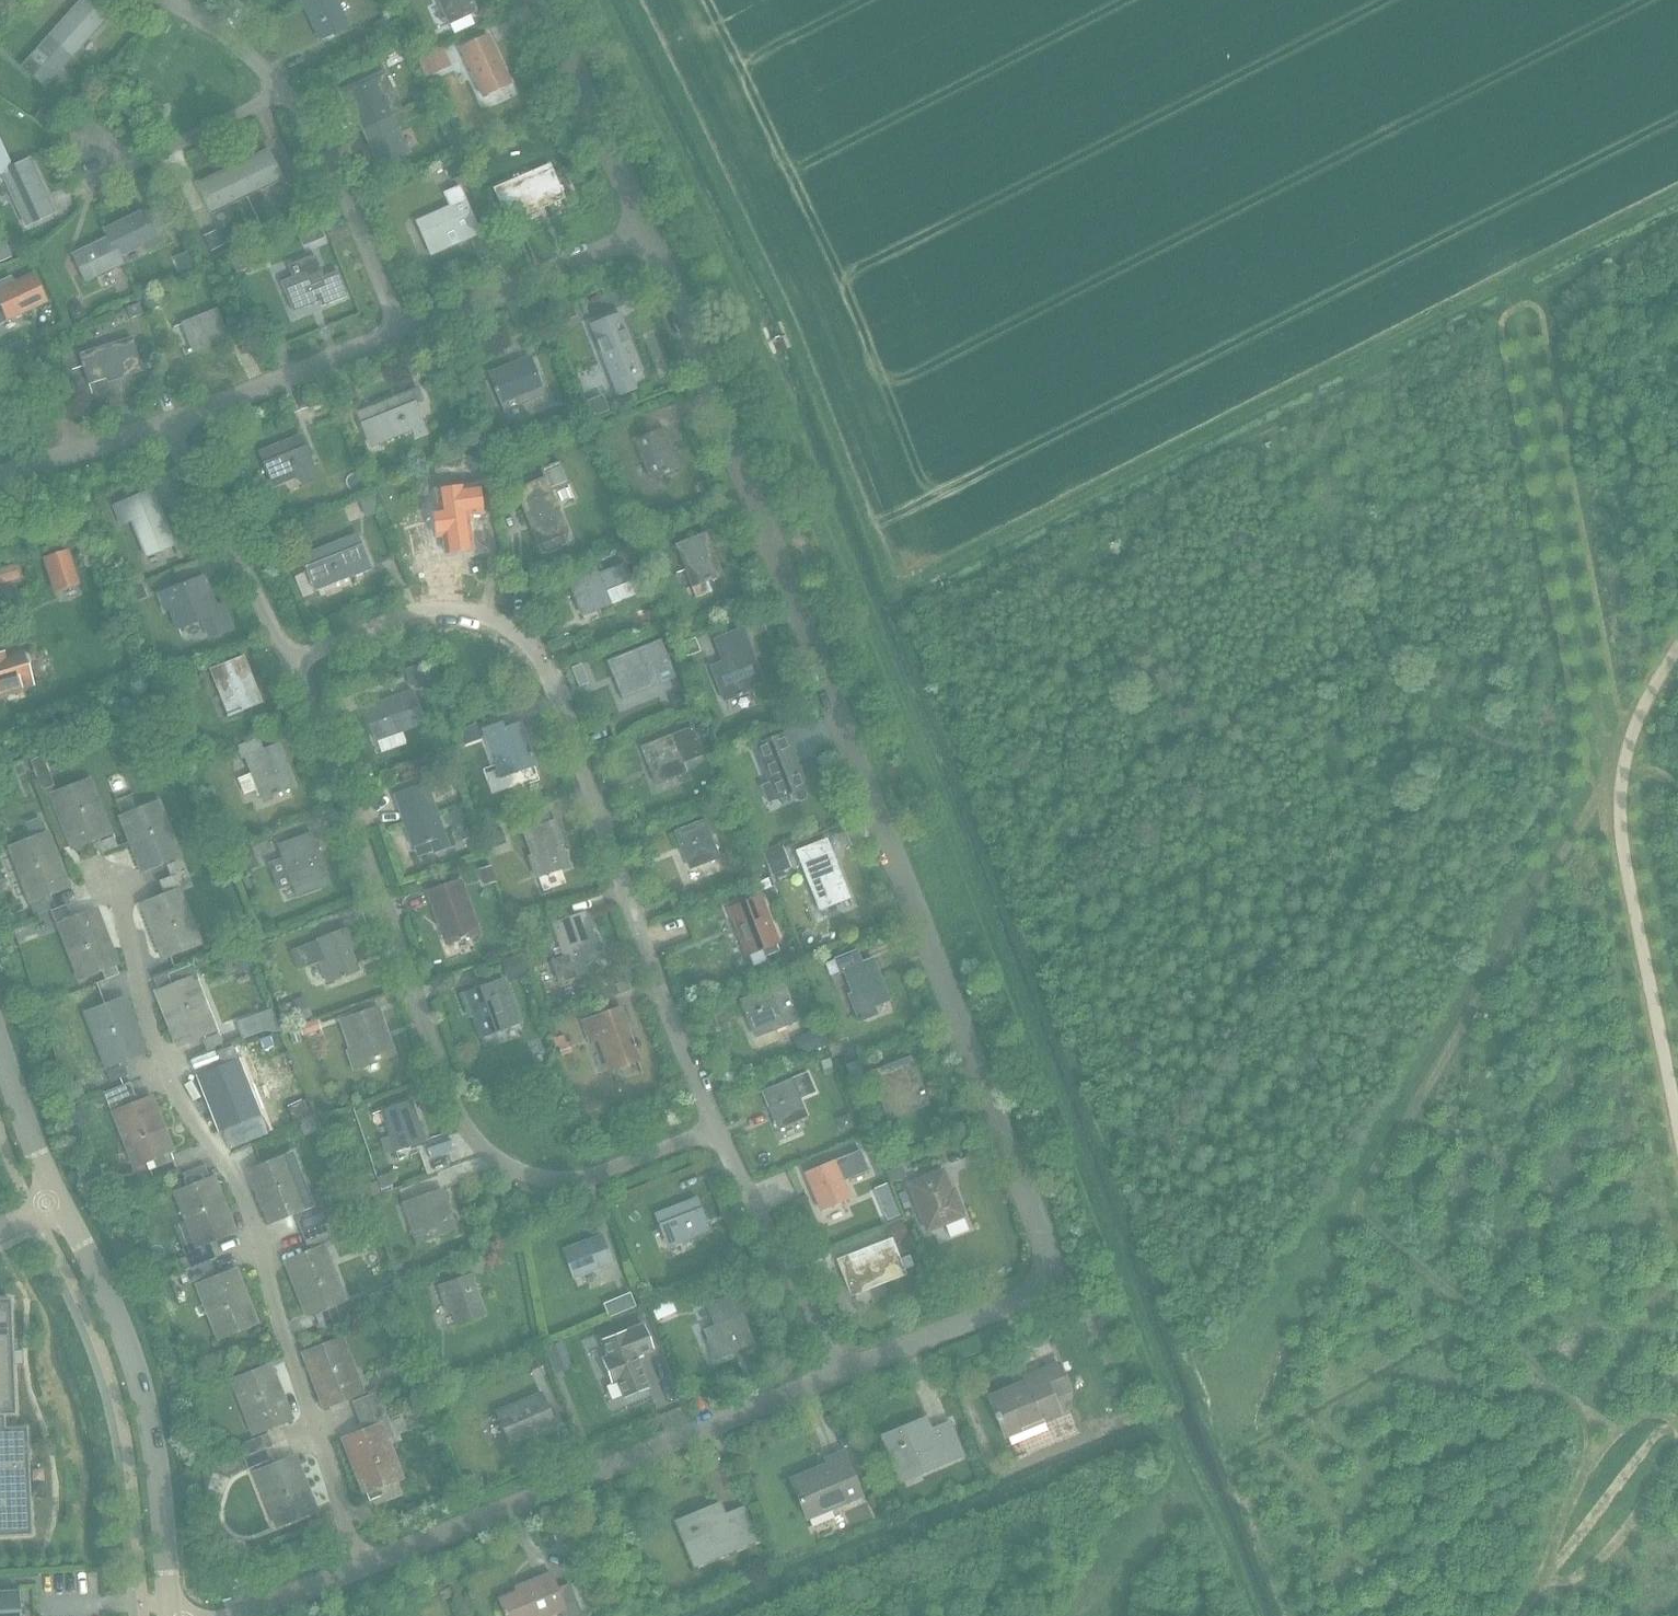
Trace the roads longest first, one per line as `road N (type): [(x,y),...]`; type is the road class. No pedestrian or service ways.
road 1 (residential): [(650,230),(1060,1280),(841,1371)]
road 2 (residential): [(715,1130),(549,677),(530,647),(479,613),(439,609),(291,659)]
road 3 (residential): [(715,1130),(601,1173),(560,1180),(531,1173),(476,1140),(453,1103),(291,659)]
road 4 (residential): [(358,1566),(243,1192),(159,1053),(114,871)]
road 5 (residential): [(841,1371),(358,1566)]
road 6 (track): [(1677,651),(1625,751),(1619,839),(1677,1144)]
road 7 (tertiary): [(172,1615),(139,1376),(59,1197)]
road 8 (residential): [(841,1371),(715,1130)]
road 9 (residential): [(400,330),(650,230)]
road 10 (residential): [(291,659),(166,422)]
road 11 (residential): [(400,330),(322,146),(285,90)]
road 12 (residential): [(542,0),(650,230)]
road 13 (residential): [(166,422),(400,330)]
road 14 (residential): [(90,133),(112,168),(285,90)]
road 15 (residential): [(0,473),(166,422)]
road 16 (tertiary): [(59,1197),(0,1049)]
road 17 (residential): [(285,90),(235,39),(169,0)]
road 18 (residential): [(358,1566),(235,1615)]

